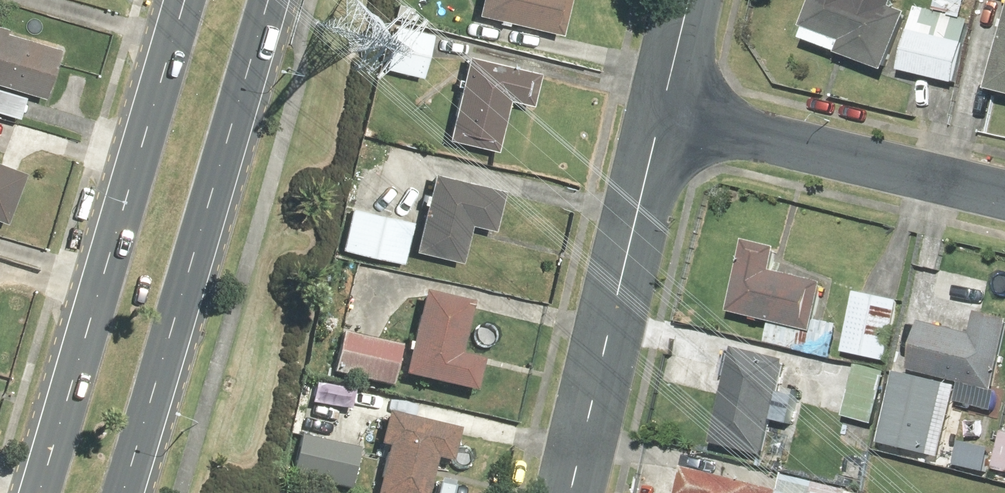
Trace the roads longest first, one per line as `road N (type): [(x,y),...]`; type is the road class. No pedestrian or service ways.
road 1 (primary): [(265,0),(123,492)]
road 2 (primary): [(38,492),(178,0)]
road 3 (residential): [(568,492),(661,110)]
road 4 (residential): [(1004,193),(661,110)]

